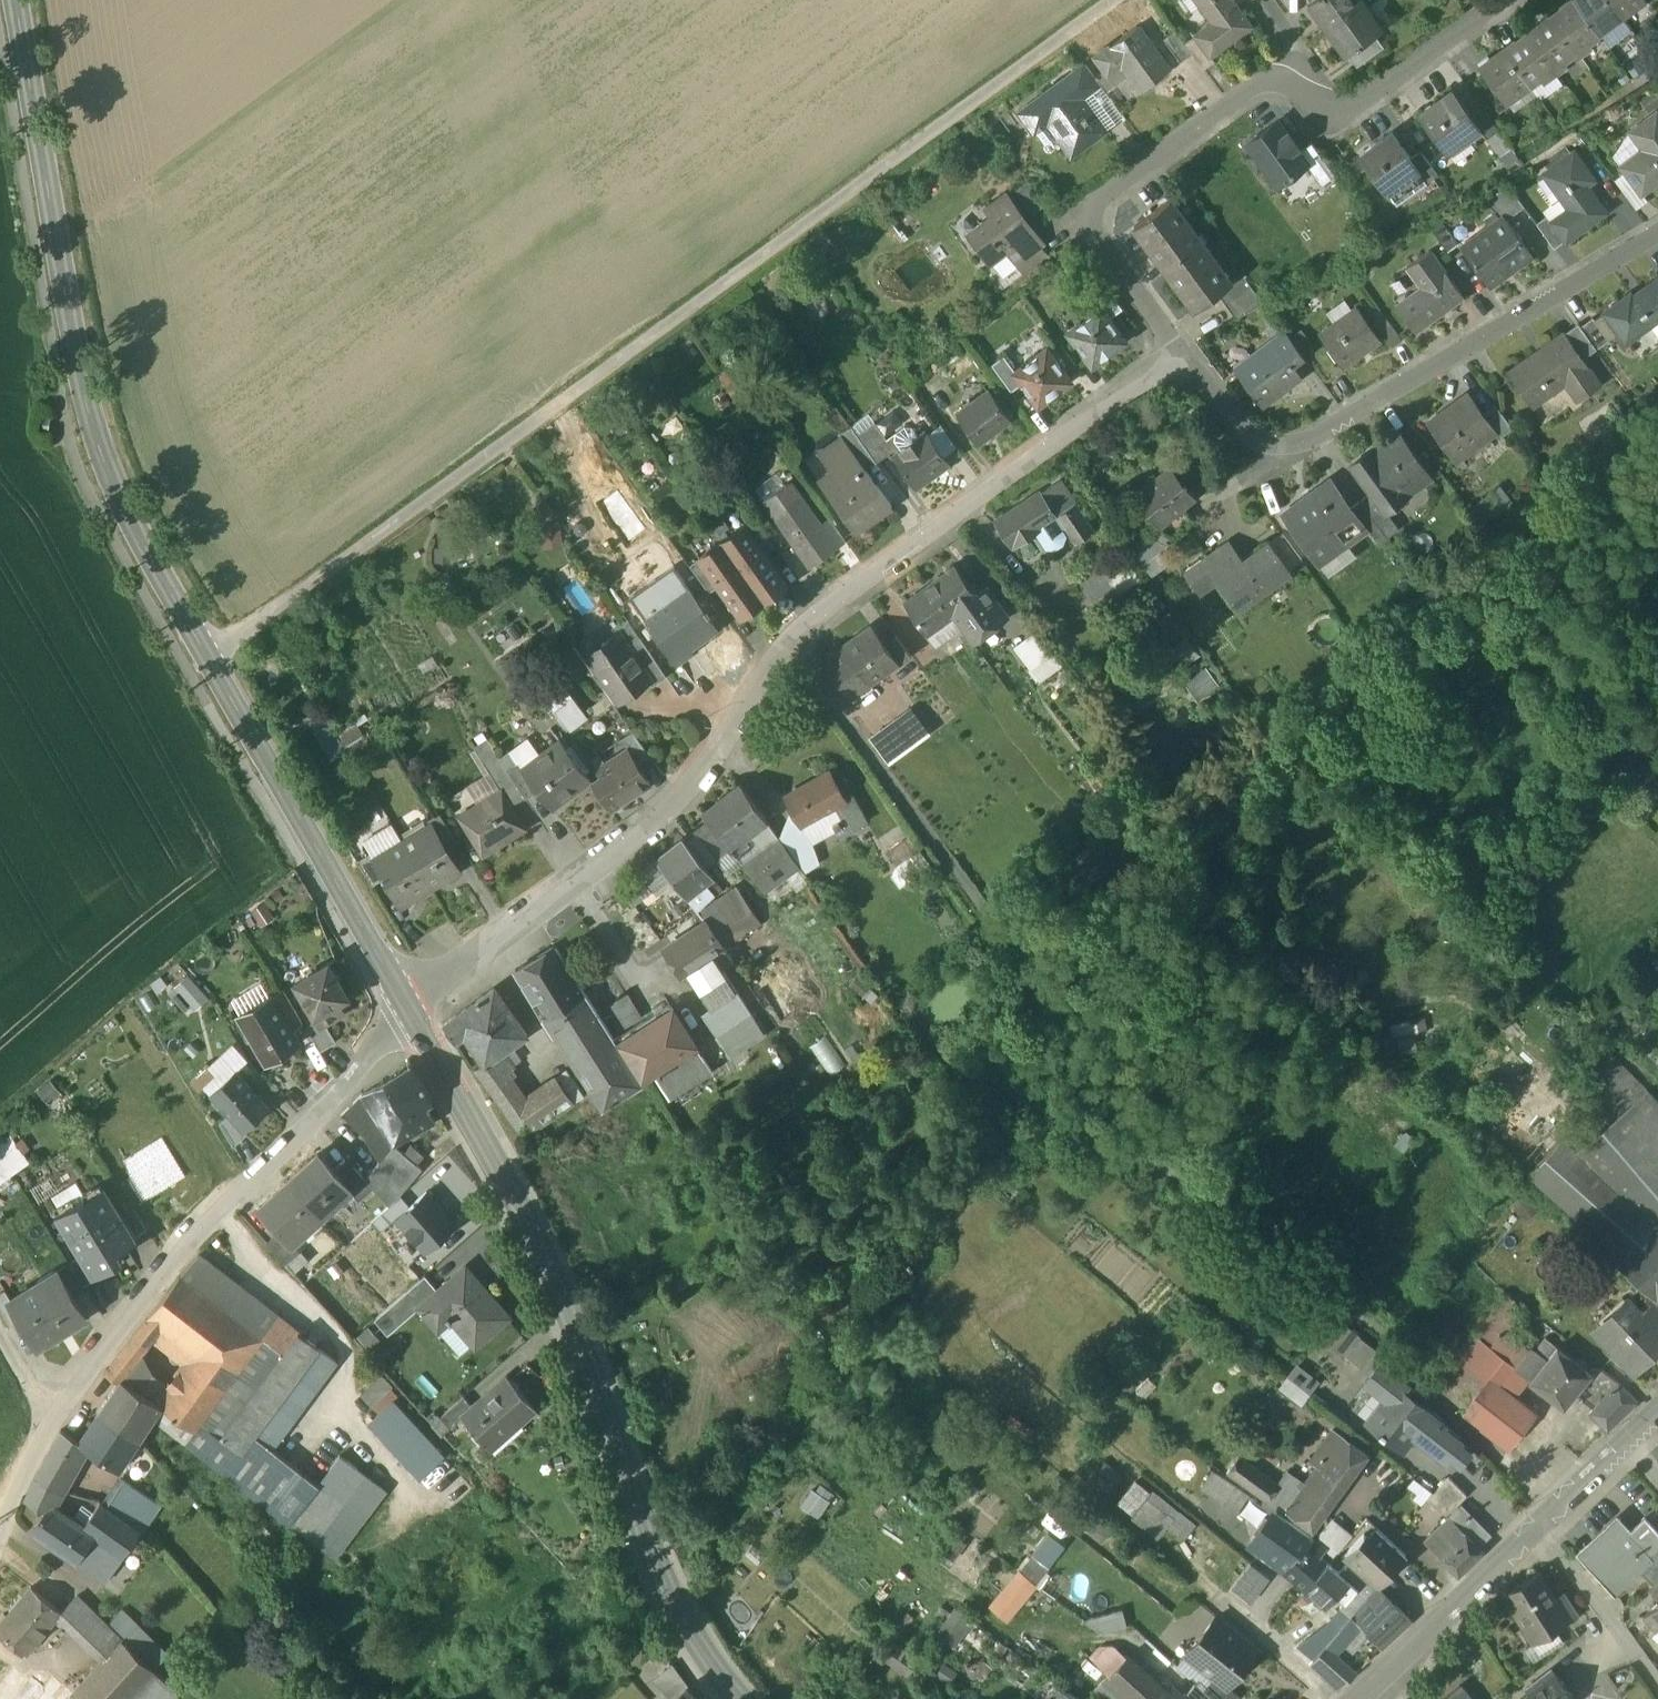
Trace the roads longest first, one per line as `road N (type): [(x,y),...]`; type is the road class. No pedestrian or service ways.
road 1 (track): [(1117,0),(209,659)]
road 2 (secondary): [(411,1015),(108,475),(68,311),(15,0)]
road 3 (residential): [(1178,348),(785,642),(669,815),(411,1015)]
road 4 (secondary): [(740,1698),(714,1673),(654,1566),(543,1250),(411,1015)]
road 5 (residential): [(1178,348),(1102,238),(1094,218),(1101,199),(1259,83),(1297,86),(1335,120),(1505,0)]
road 6 (residential): [(411,1015),(190,1242),(50,1419),(0,1526)]
road 7 (residential): [(1657,235),(1296,447),(1251,444),(1178,348)]
road 8 (tertiary): [(1538,1528),(1364,1698)]
road 9 (residential): [(1538,1528),(1657,1686)]
road 10 (tertiary): [(1627,1443),(1538,1528)]

